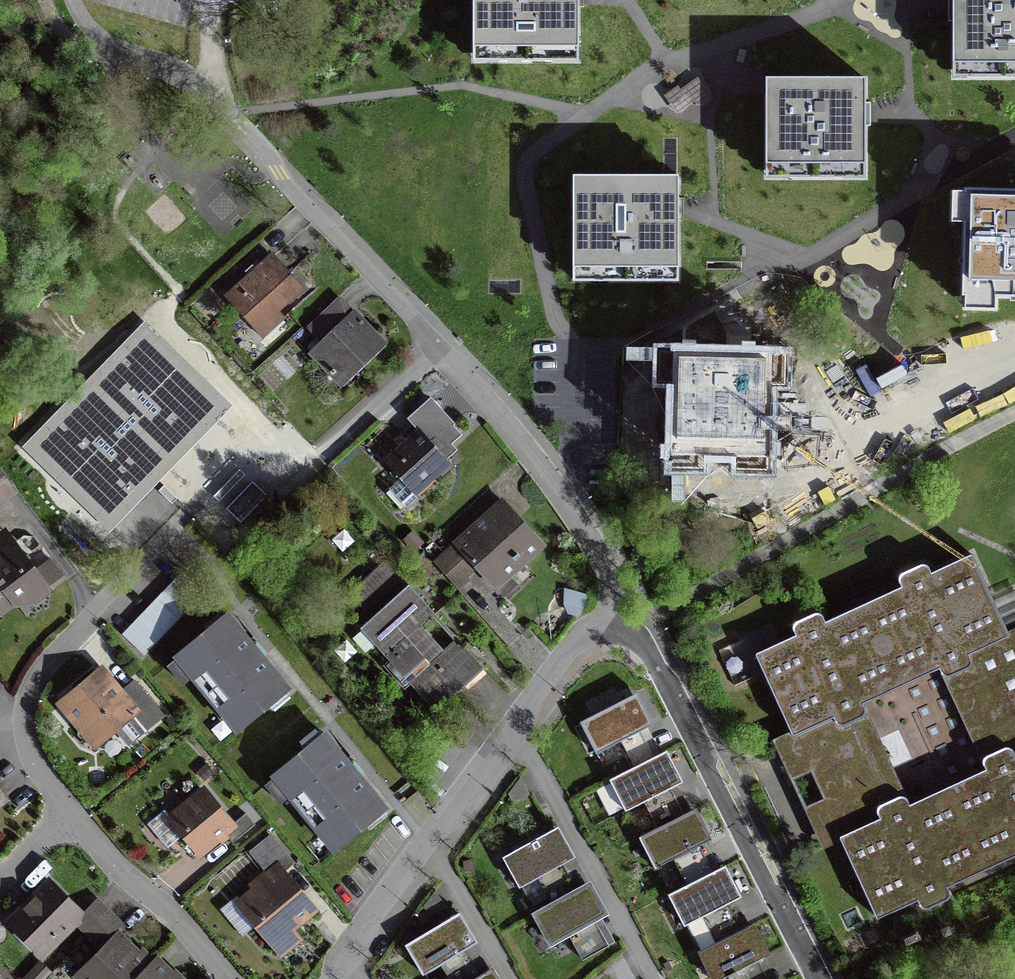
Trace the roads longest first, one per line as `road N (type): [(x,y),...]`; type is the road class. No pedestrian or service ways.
road 1 (residential): [(279,171),(552,481),(606,563),(612,622)]
road 2 (residential): [(331,978),(560,671),(612,622)]
road 3 (residential): [(612,622),(642,642),(657,664),(820,978)]
road 4 (residential): [(69,811),(32,758),(26,705),(43,669),(151,547)]
road 5 (residential): [(228,978),(69,811)]

